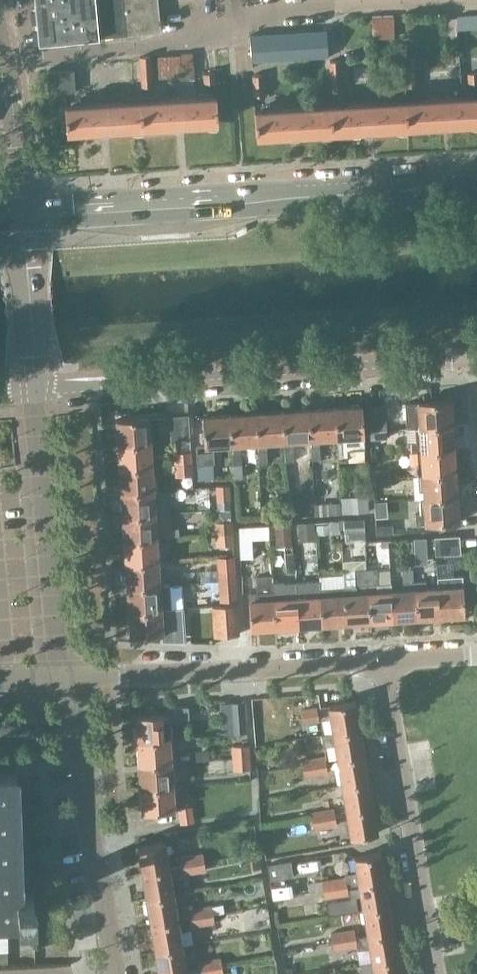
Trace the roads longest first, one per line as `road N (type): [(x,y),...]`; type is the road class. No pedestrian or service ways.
road 1 (unclassified): [(476,2),(221,18),(183,42),(6,58)]
road 2 (secondary): [(23,214),(476,185)]
road 3 (unclassified): [(37,387),(476,358)]
road 4 (residential): [(62,677),(387,661)]
road 5 (residential): [(435,973),(387,661)]
road 6 (unclassified): [(62,677),(37,387)]
road 7 (unclassified): [(114,972),(75,735)]
road 8 (unclassified): [(37,387),(23,214)]
road 9 (unclassified): [(6,58),(23,214)]

